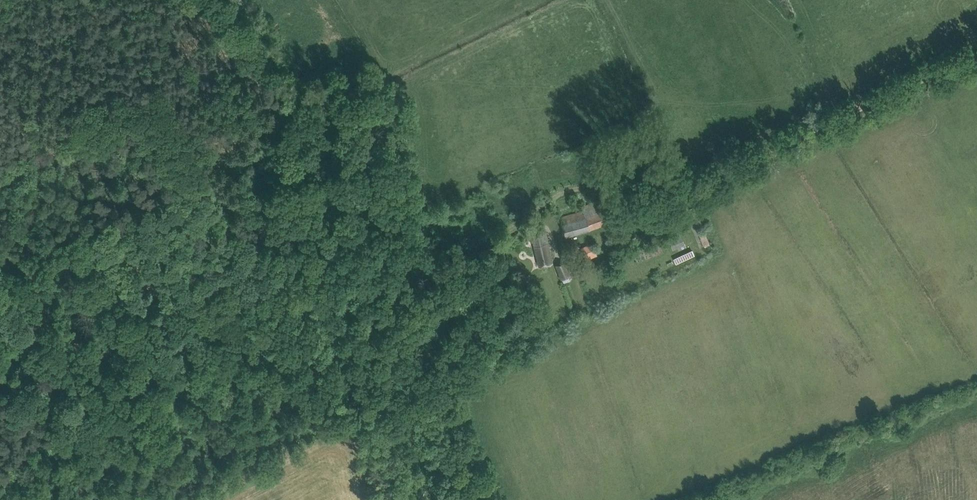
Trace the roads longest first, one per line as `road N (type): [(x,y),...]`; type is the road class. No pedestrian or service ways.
road 1 (track): [(1,499),(272,299),(481,248),(580,188),(612,193),(632,212),(976,56)]
road 2 (track): [(266,302),(160,92)]

